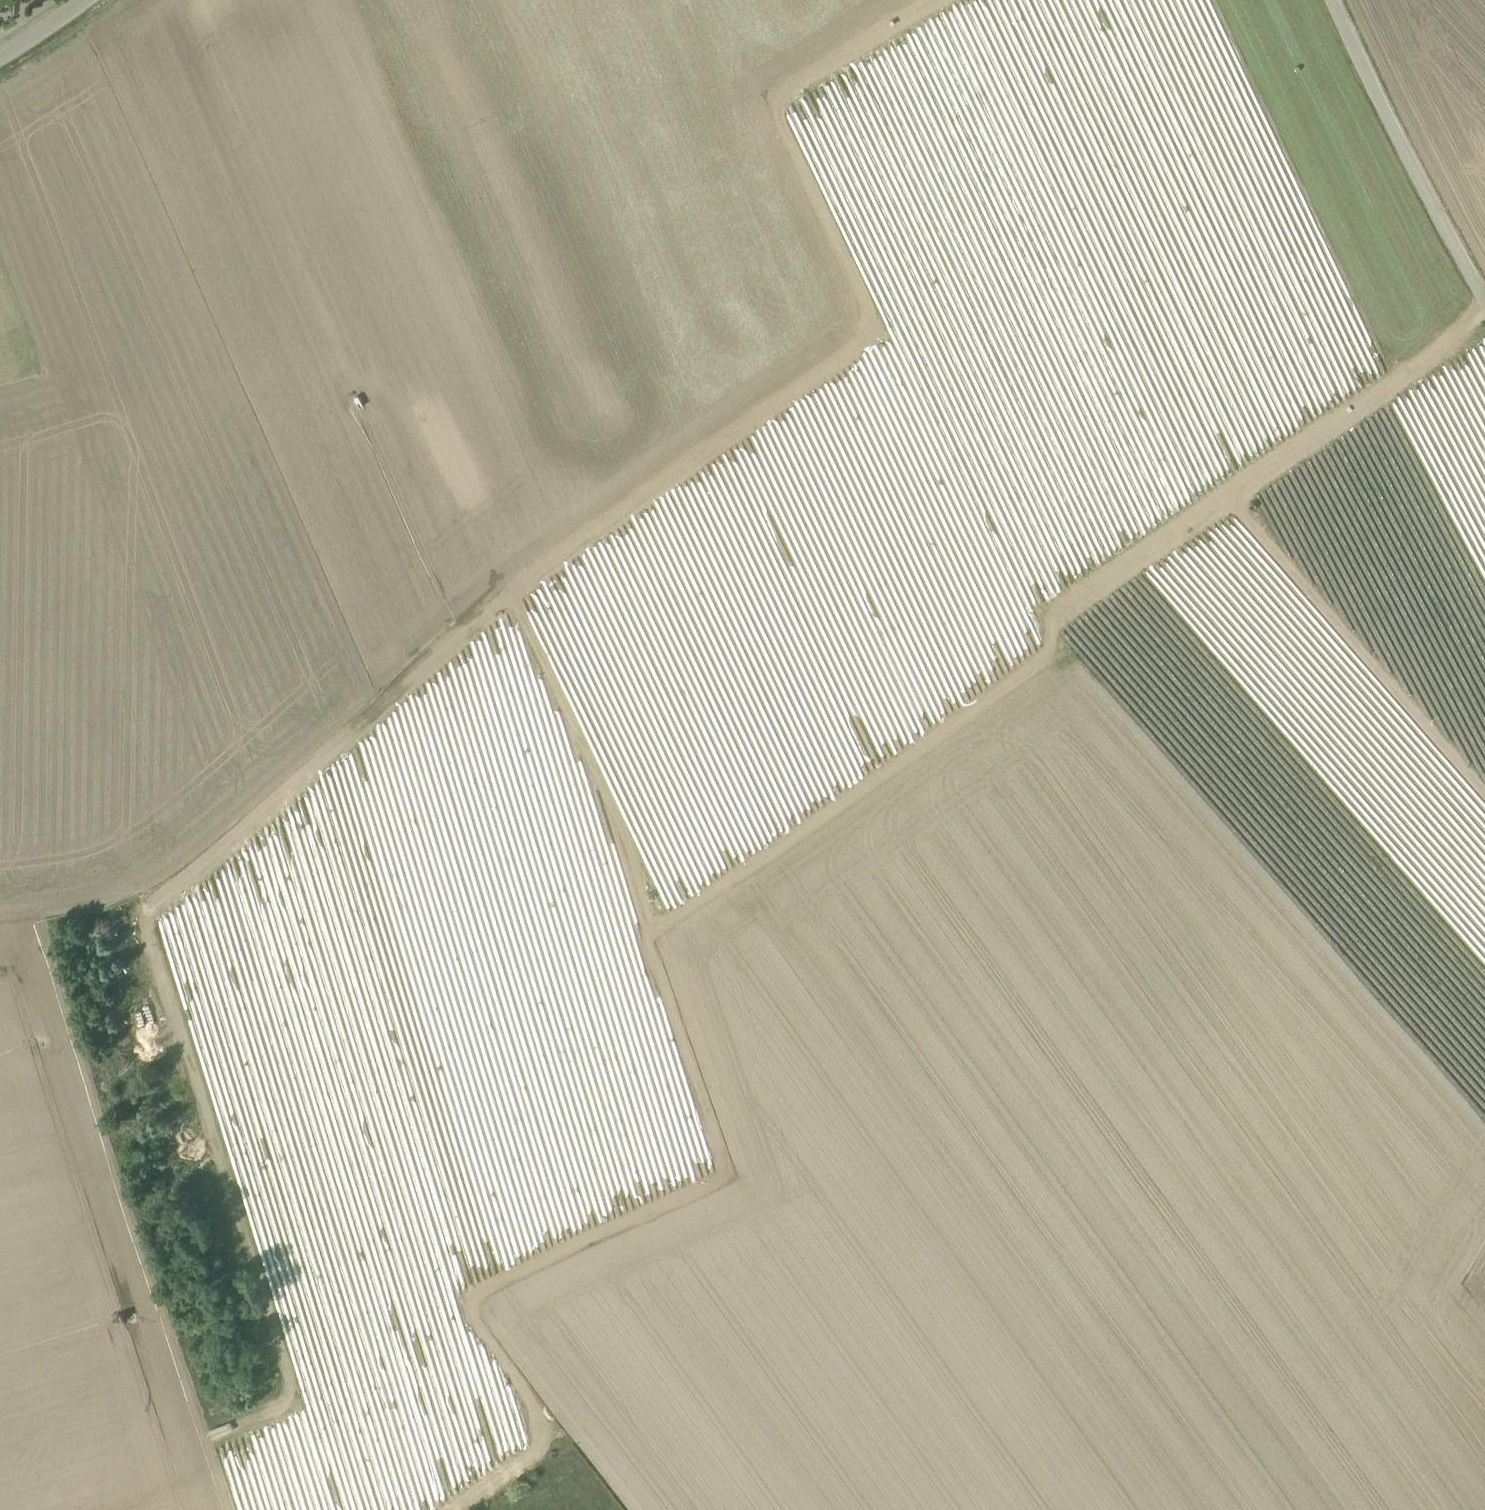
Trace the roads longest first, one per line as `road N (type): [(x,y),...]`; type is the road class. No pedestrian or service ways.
road 1 (track): [(561,771),(251,870),(0,913)]
road 2 (unclassified): [(1336,0),(1484,300)]

